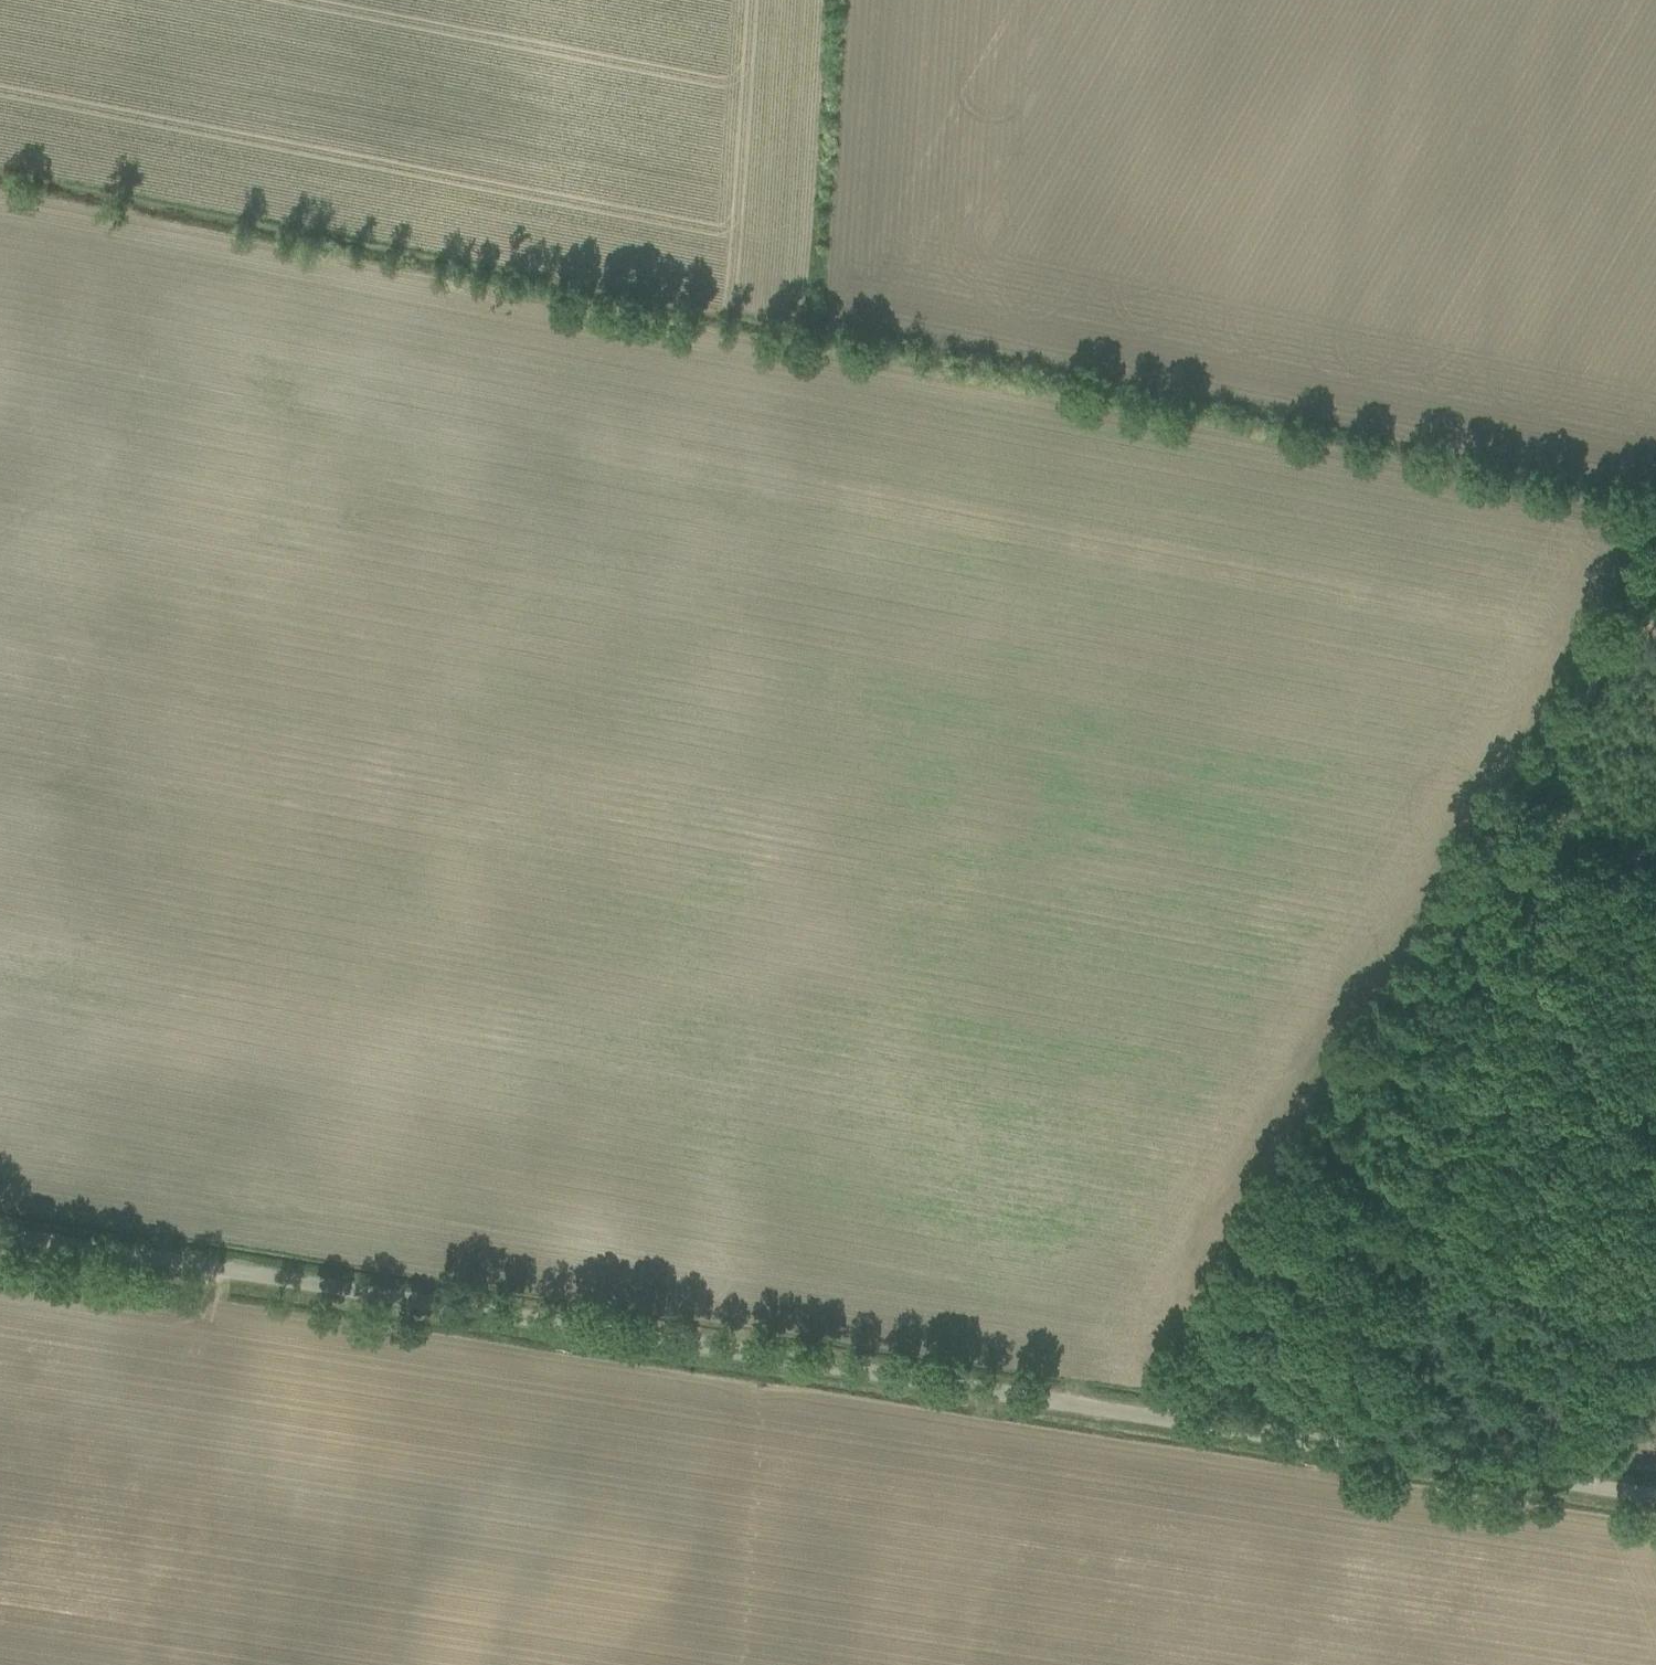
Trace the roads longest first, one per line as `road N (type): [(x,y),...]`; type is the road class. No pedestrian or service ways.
road 1 (unclassified): [(1655,1497),(0,1236)]
road 2 (track): [(1655,584),(1439,963),(1161,1419)]

